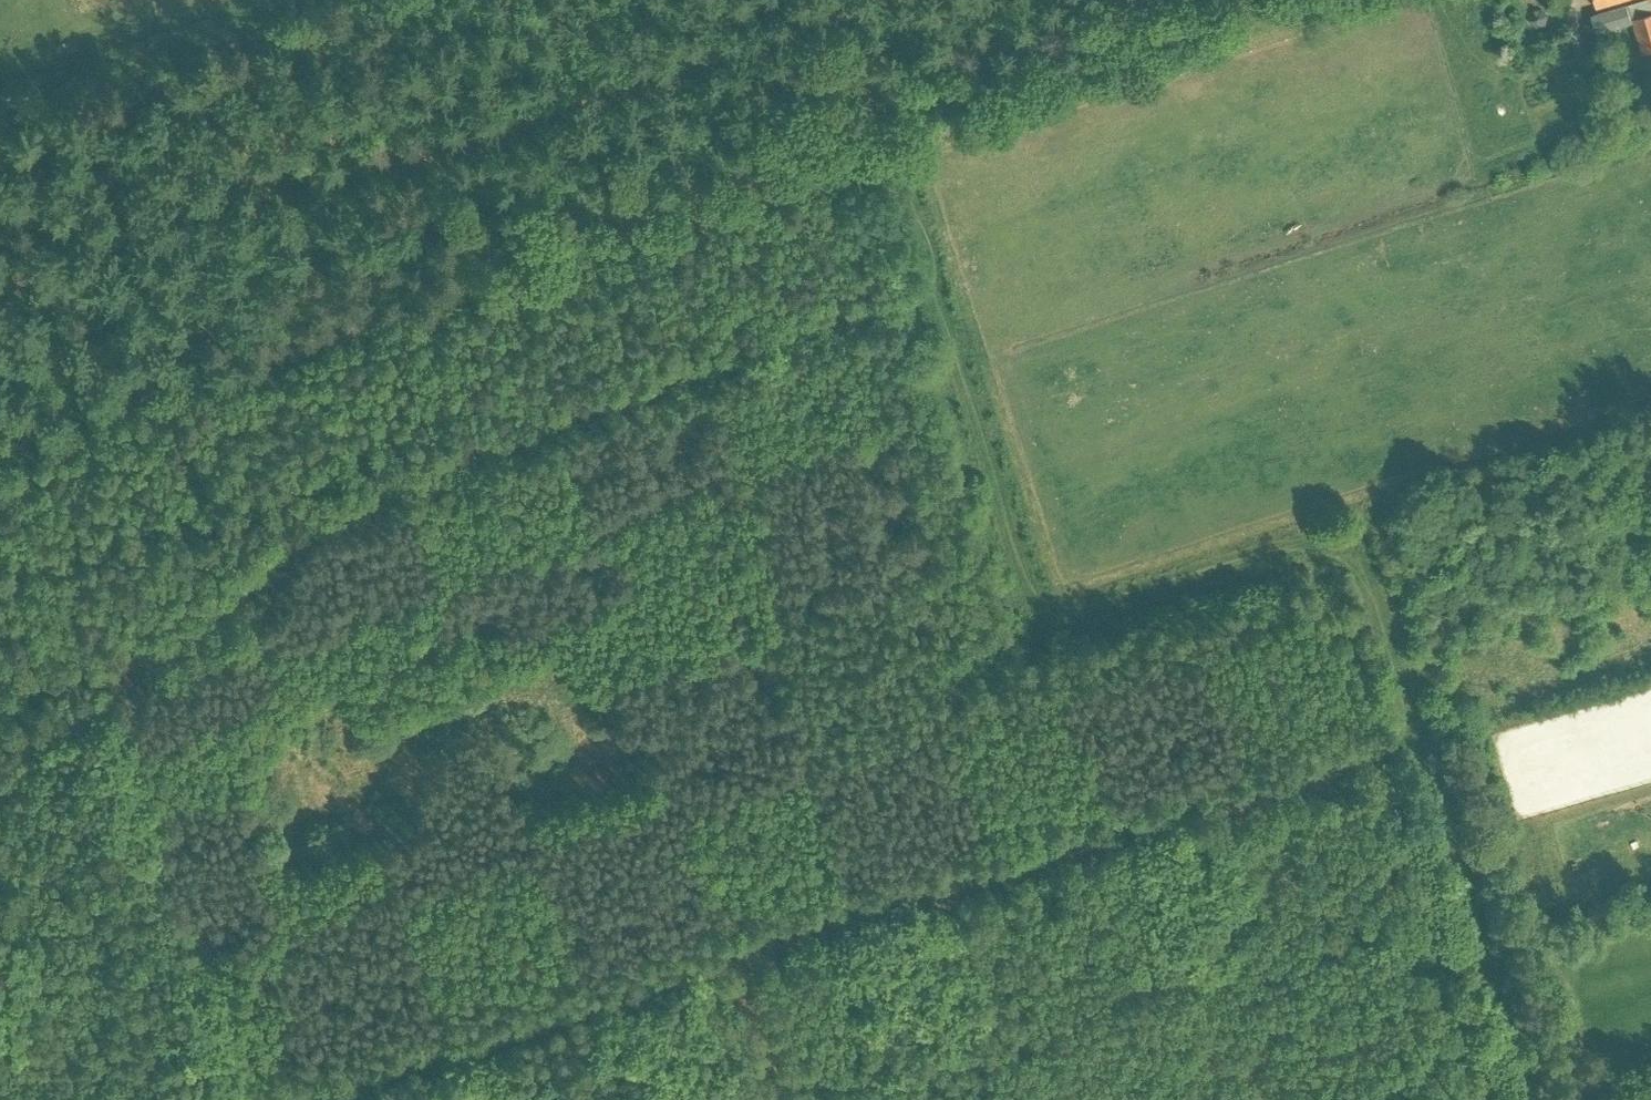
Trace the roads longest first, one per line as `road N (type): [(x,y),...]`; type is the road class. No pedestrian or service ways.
road 1 (track): [(0,791),(129,663),(320,525),(538,431),(936,281),(856,7)]
road 2 (track): [(1541,1099),(1421,743),(1367,536),(1041,639),(936,281)]
road 3 (track): [(301,1099),(1421,743)]
road 4 (track): [(856,7),(381,170),(229,209),(90,266),(0,290)]
road 5 (track): [(733,958),(779,1099)]

